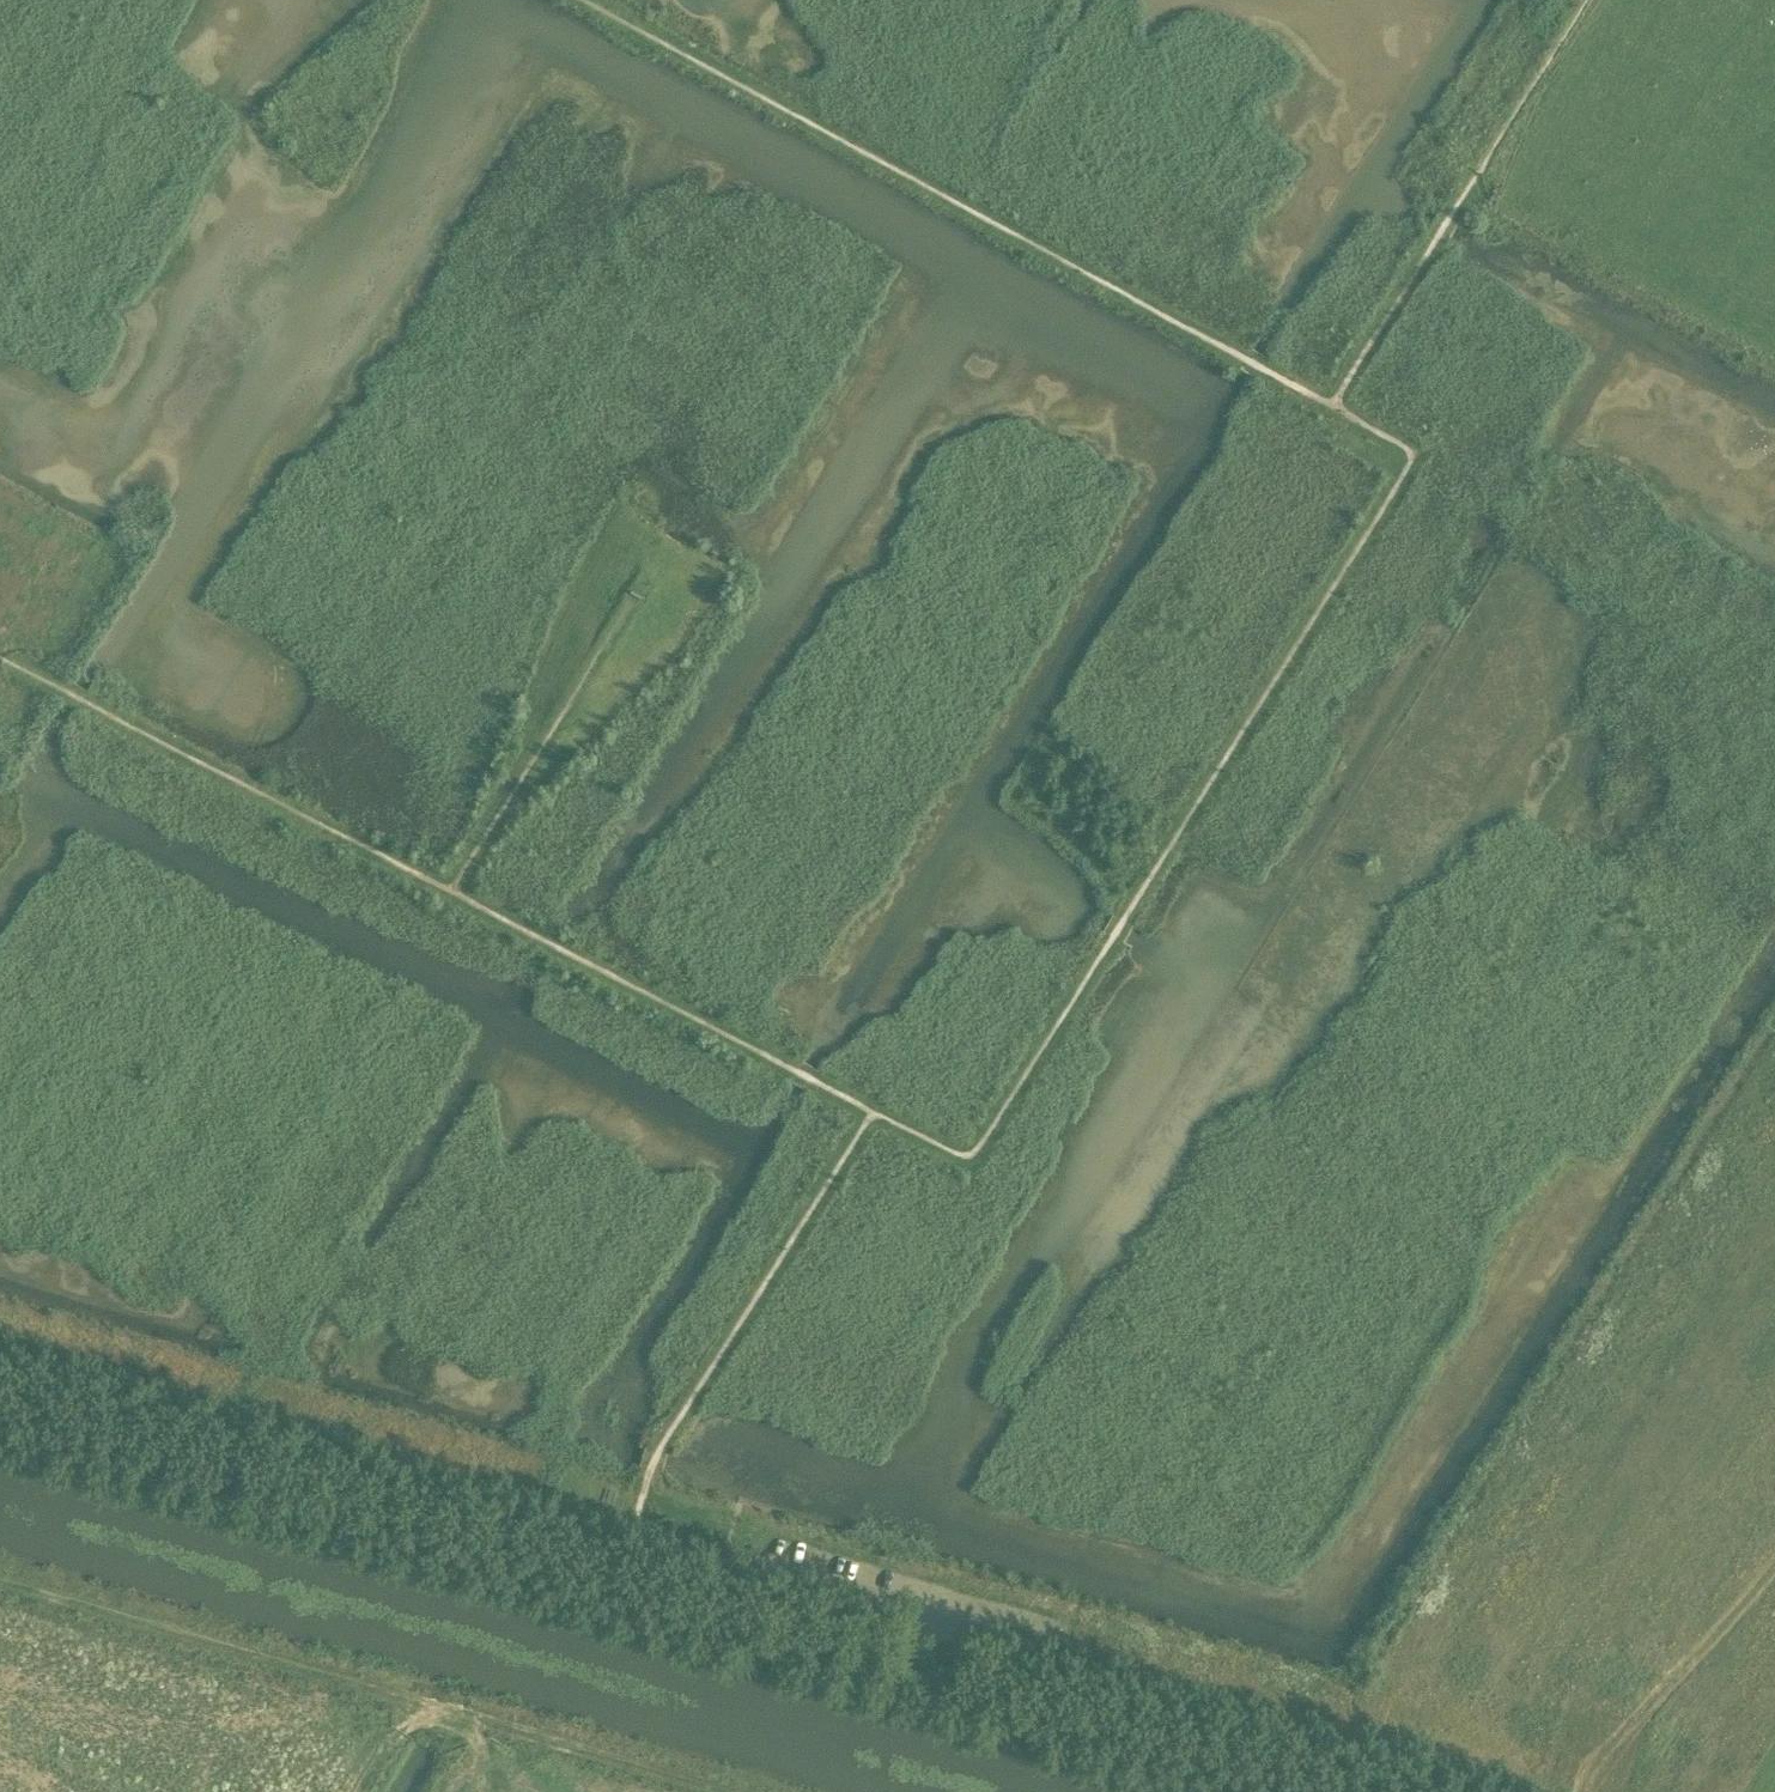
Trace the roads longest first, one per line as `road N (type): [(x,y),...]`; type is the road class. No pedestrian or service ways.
road 1 (tertiary): [(1322,1791),(0,1408)]

